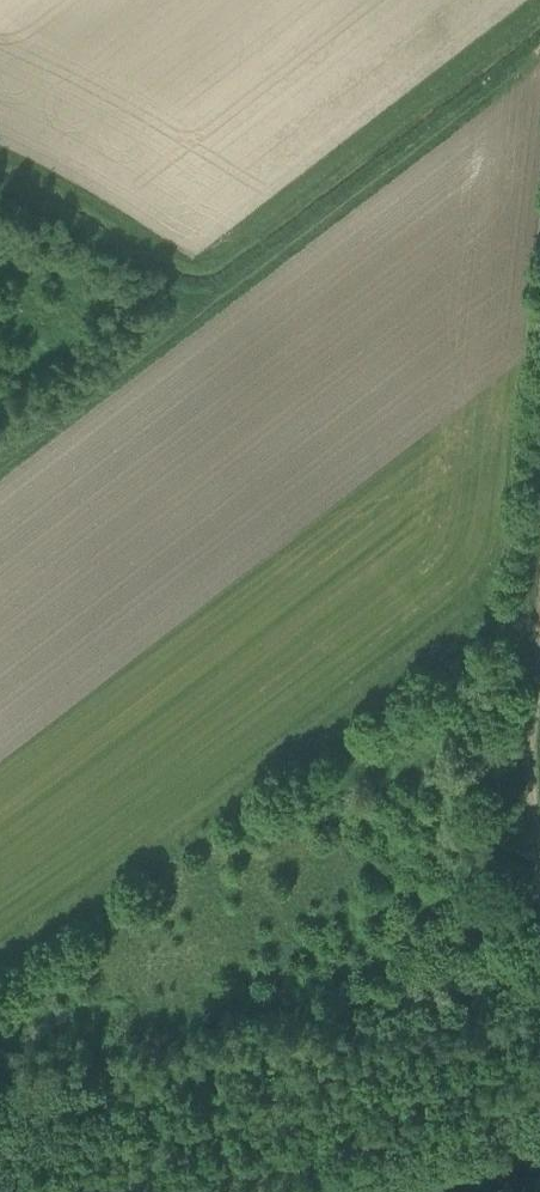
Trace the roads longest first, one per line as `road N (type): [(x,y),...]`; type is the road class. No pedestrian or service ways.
road 1 (track): [(216,296),(539,52)]
road 2 (track): [(539,1145),(354,1191)]
road 3 (track): [(539,661),(529,768),(539,814)]

